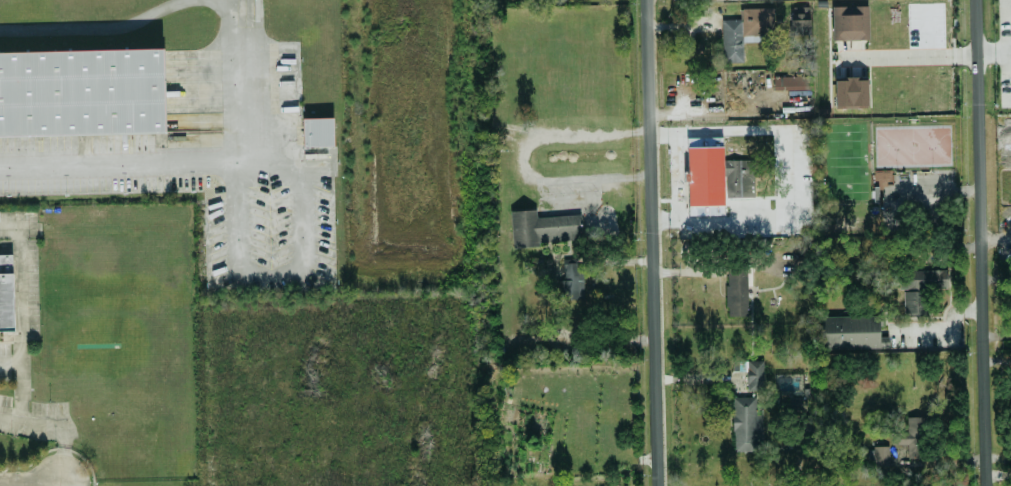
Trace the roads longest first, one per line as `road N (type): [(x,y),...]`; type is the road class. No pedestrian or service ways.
road 1 (residential): [(977,0),(990,485)]
road 2 (residential): [(651,0),(664,485)]

